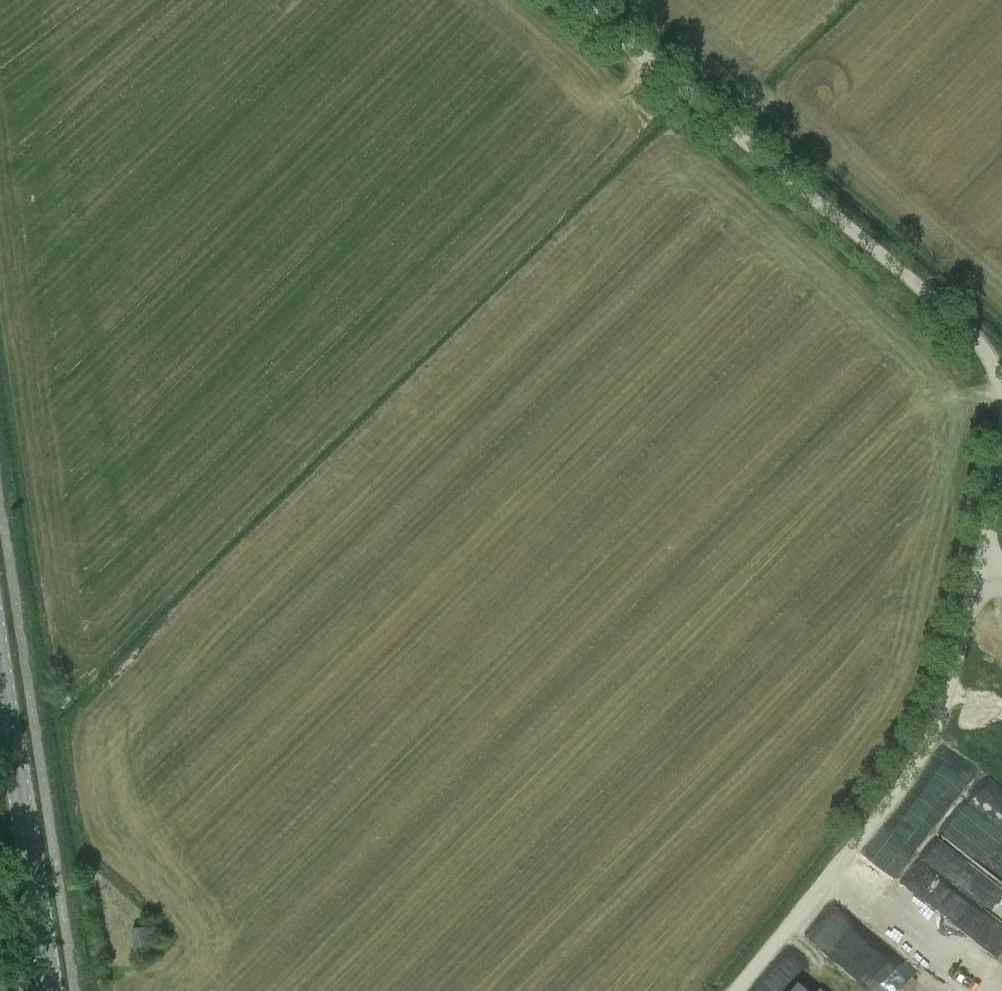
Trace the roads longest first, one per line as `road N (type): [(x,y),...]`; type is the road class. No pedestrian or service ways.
road 1 (unclassified): [(1001,380),(972,335),(577,0)]
road 2 (unclassified): [(738,990),(904,796),(932,749),(980,579)]
road 3 (tertiary): [(51,990),(0,652)]

